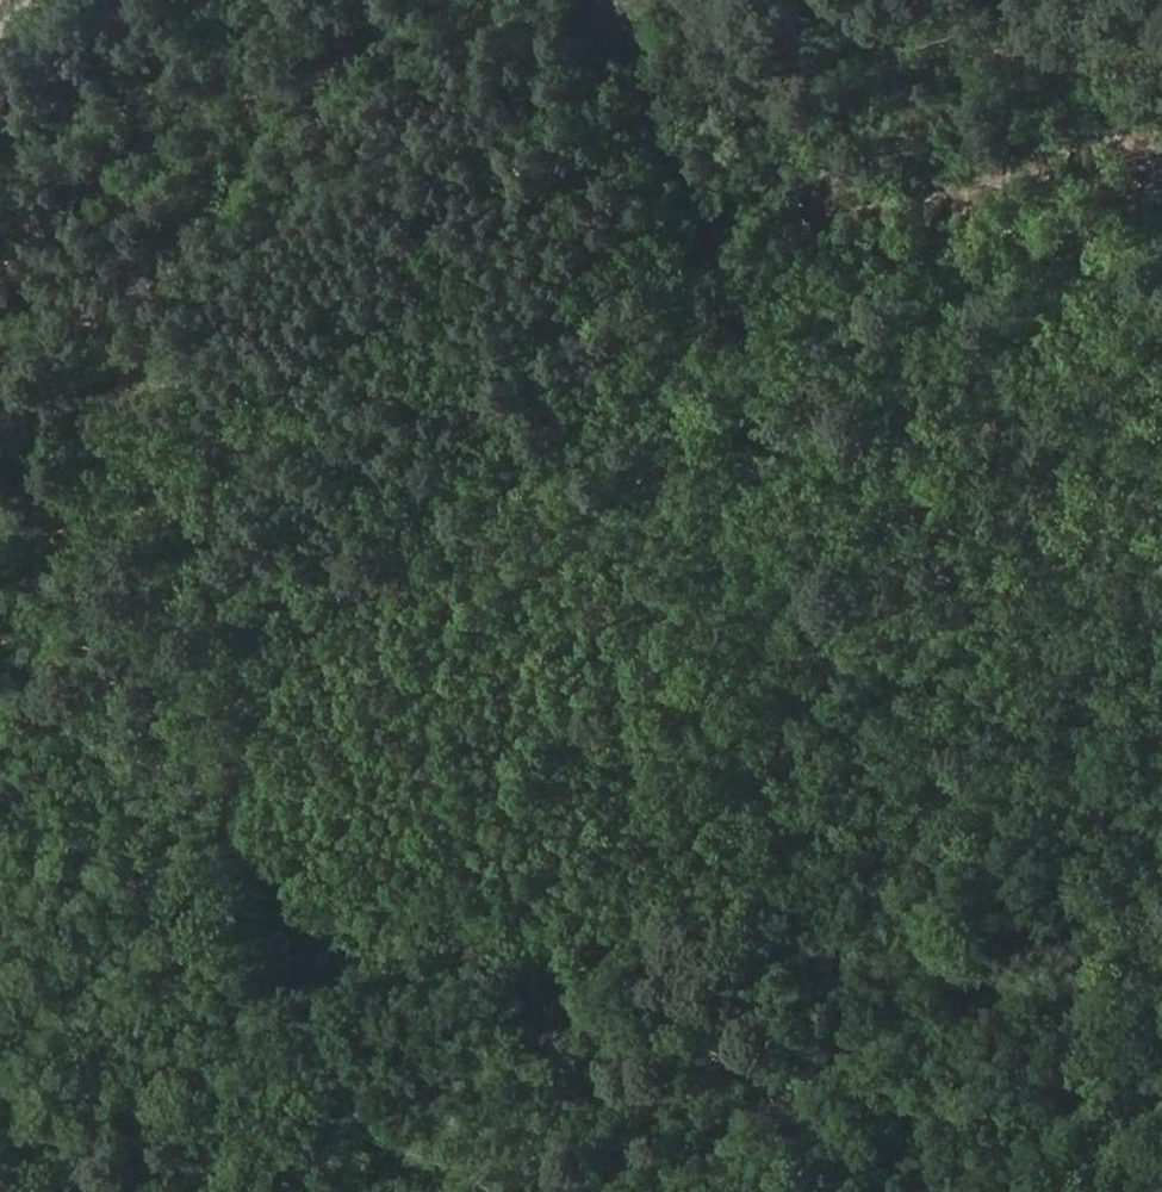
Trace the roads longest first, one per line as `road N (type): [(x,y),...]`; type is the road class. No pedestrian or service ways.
road 1 (track): [(639,0),(749,341),(811,598),(930,925),(951,1031),(891,1191)]
road 2 (track): [(1161,753),(1073,857),(951,1031)]

